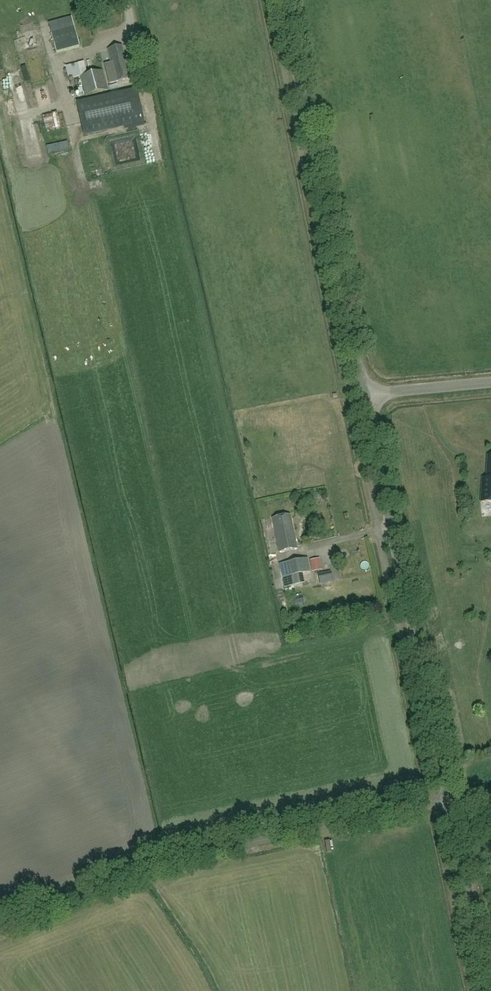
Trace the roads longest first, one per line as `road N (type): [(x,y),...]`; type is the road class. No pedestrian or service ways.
road 1 (unclassified): [(0,928),(199,854),(449,801)]
road 2 (unclassified): [(449,801),(368,395)]
road 3 (unclassified): [(368,395),(284,0)]
road 4 (unclassified): [(488,990),(449,801)]
road 5 (unclassified): [(368,395),(490,383)]

